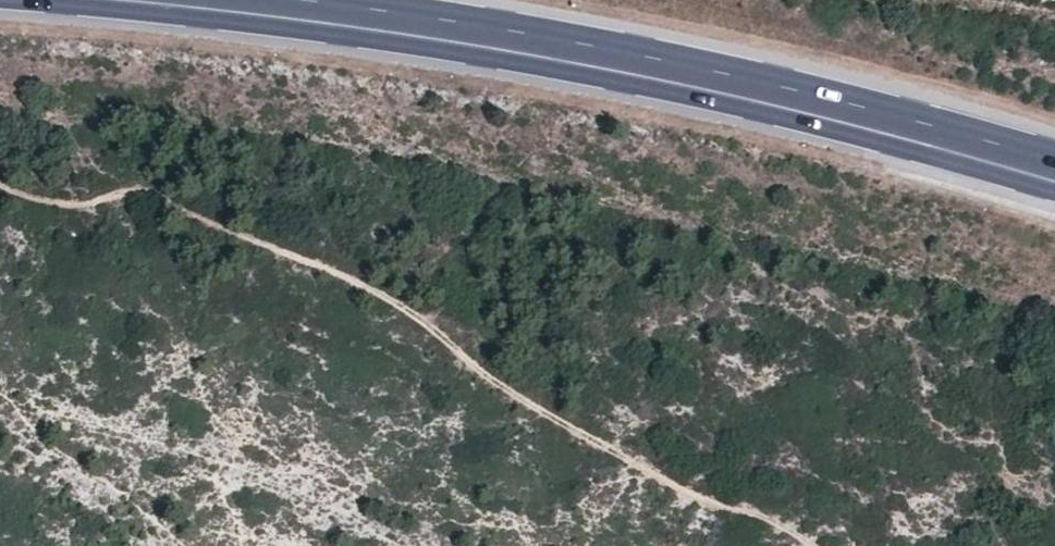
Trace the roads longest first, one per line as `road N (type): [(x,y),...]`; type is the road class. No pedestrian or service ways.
road 1 (primary): [(1054,180),(675,82),(338,20),(146,0)]
road 2 (track): [(811,545),(690,496),(514,395),(402,307),(350,280),(149,193),(76,208),(0,183)]

